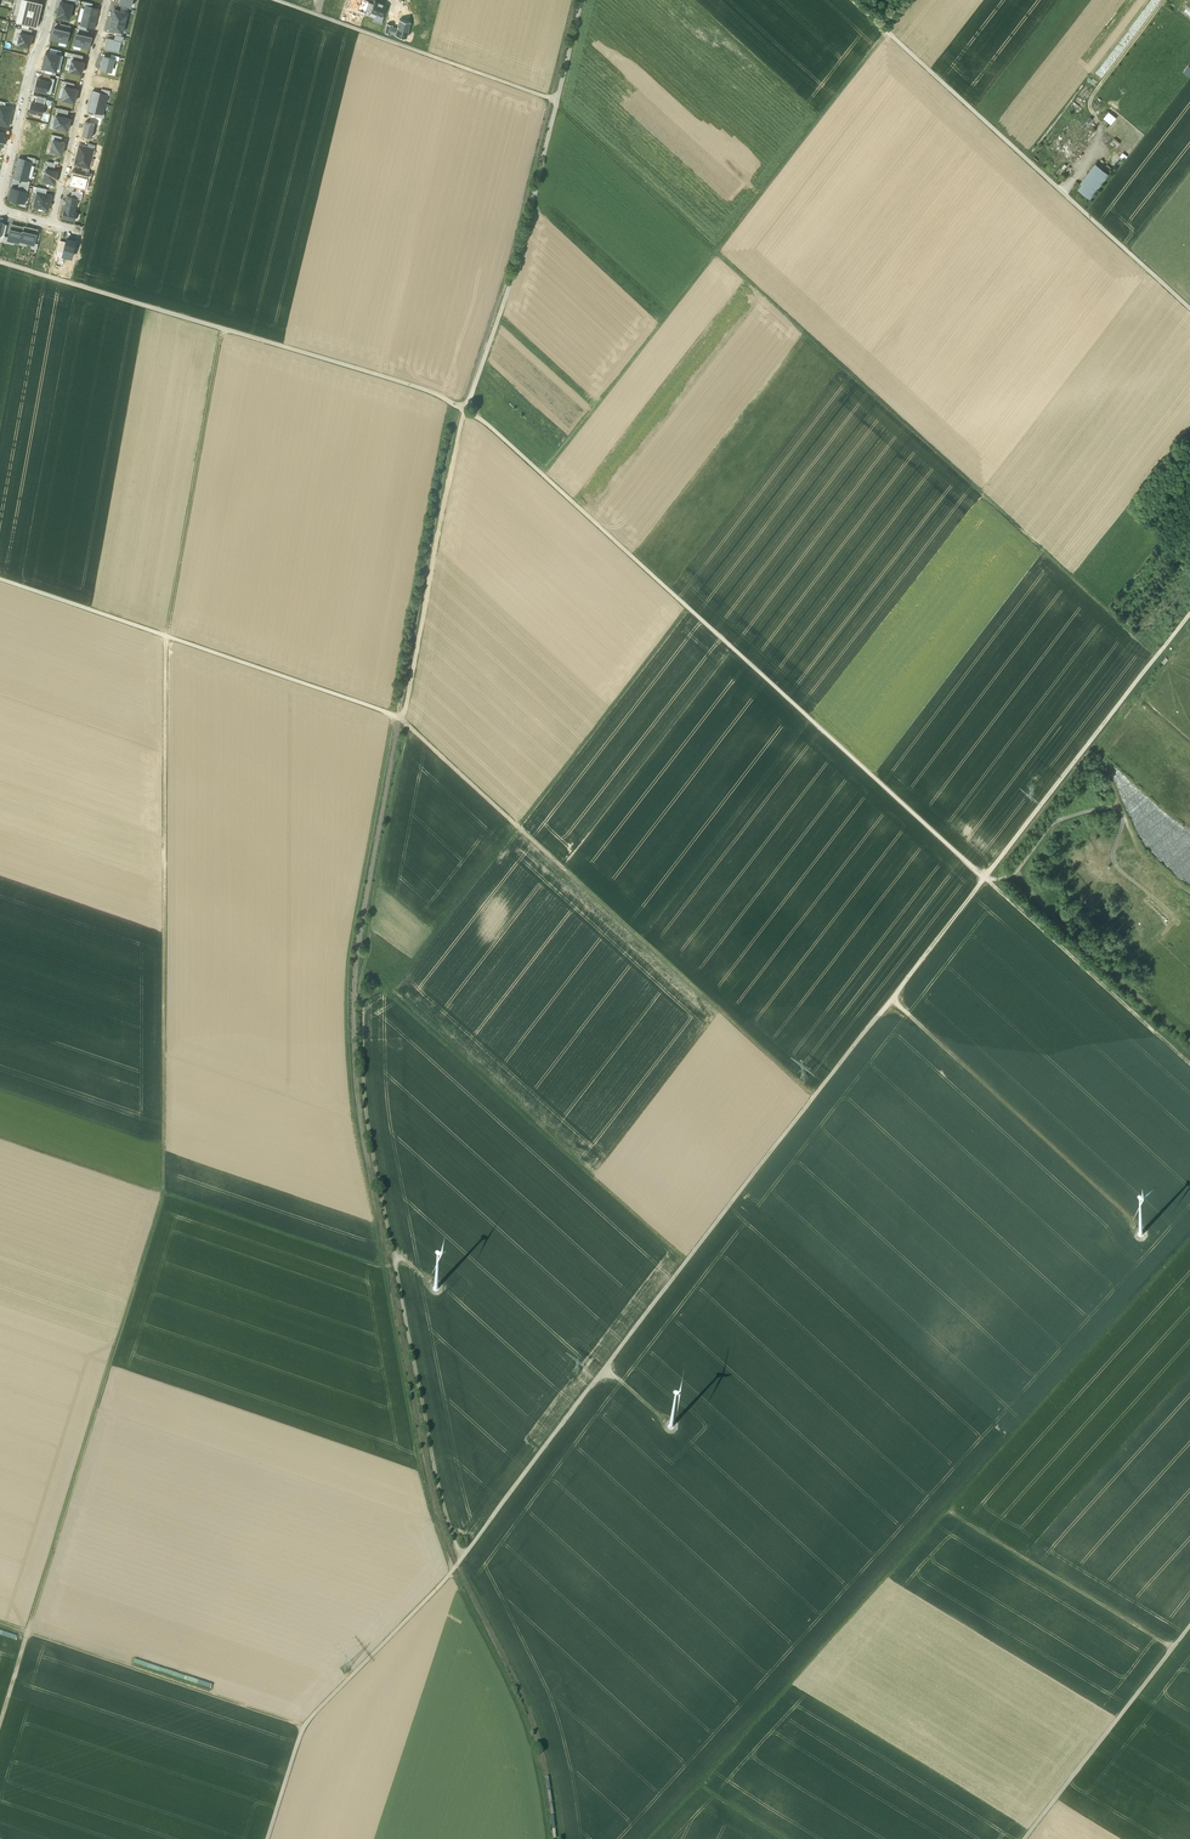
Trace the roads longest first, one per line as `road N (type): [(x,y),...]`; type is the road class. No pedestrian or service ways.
road 1 (track): [(0,579),(405,722),(803,1091)]
road 2 (track): [(166,1196),(166,636),(221,328)]
road 3 (track): [(556,105),(1157,655)]
road 4 (track): [(892,1000),(463,1557)]
road 5 (track): [(465,411),(986,876)]
road 6 (track): [(550,1838),(525,1716),(435,1529),(387,1272)]
road 7 (track): [(0,1743),(166,1196)]
road 8 (track): [(405,722),(360,988),(365,1109),(395,1274)]
road 9 (track): [(465,411),(420,387),(0,262)]
road 10 (track): [(1189,890),(1142,854),(1115,805),(1055,820),(1016,871),(1090,953),(1189,1041)]
road 11 (track): [(852,0),(1189,309)]
road 12 (track): [(465,411),(522,243),(581,0)]
road 13 (track): [(699,1785),(948,1513)]
road 14 (track): [(948,1513),(1189,1241)]
road 15 (track): [(1142,1229),(892,1000)]
road 16 (track): [(986,876),(1189,614)]
road 17 (track): [(304,1728),(0,1626)]
road 18 (track): [(405,722),(465,411)]
road 19 (track): [(556,101),(276,0)]
road 20 (track): [(395,1274),(434,1468),(463,1557)]
road 21 (track): [(1189,1062),(986,876)]
road 22 (track): [(1189,1625),(1025,1838)]
road 23 (track): [(1173,1648),(948,1513)]
road 24 (track): [(166,1196),(387,1272)]
road 25 (residential): [(53,225),(109,0)]
road 26 (residential): [(53,0),(0,198)]
road 27 (track): [(0,1140),(166,1196)]
road 28 (track): [(892,1000),(986,876)]

